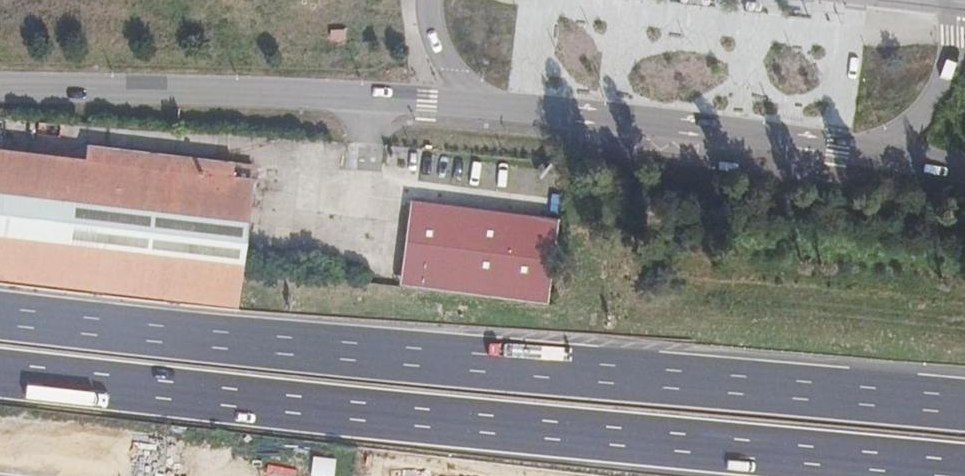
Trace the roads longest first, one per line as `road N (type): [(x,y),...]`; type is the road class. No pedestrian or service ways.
road 1 (motorway): [(0,372),(964,471)]
road 2 (motorway): [(964,406),(0,315)]
road 3 (secondary): [(0,85),(464,103)]
road 4 (secondary): [(464,103),(874,153)]
road 5 (secondary): [(874,153),(942,84),(951,34),(944,0)]

